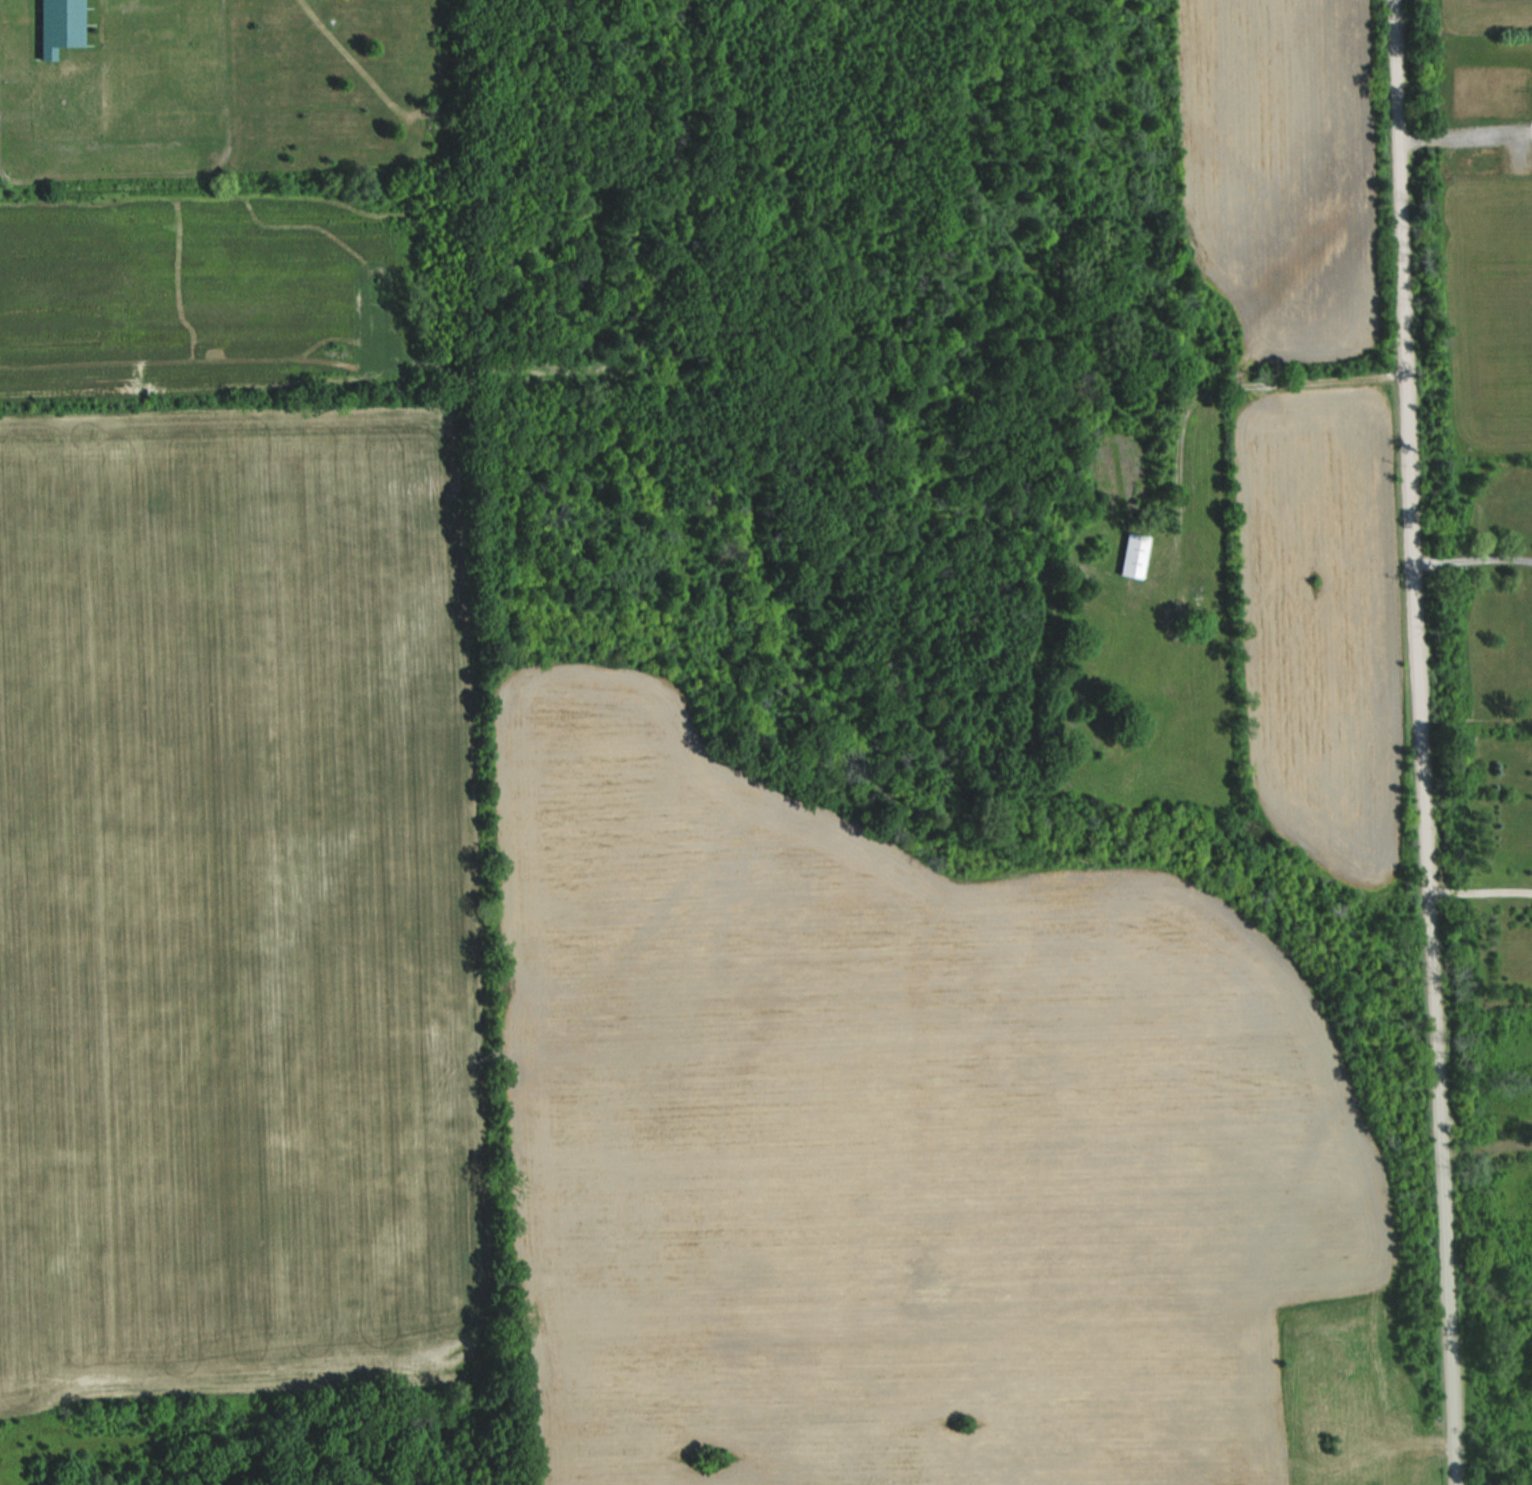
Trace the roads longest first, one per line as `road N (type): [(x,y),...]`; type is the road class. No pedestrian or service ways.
road 1 (residential): [(1391,0),(1452,1484)]

